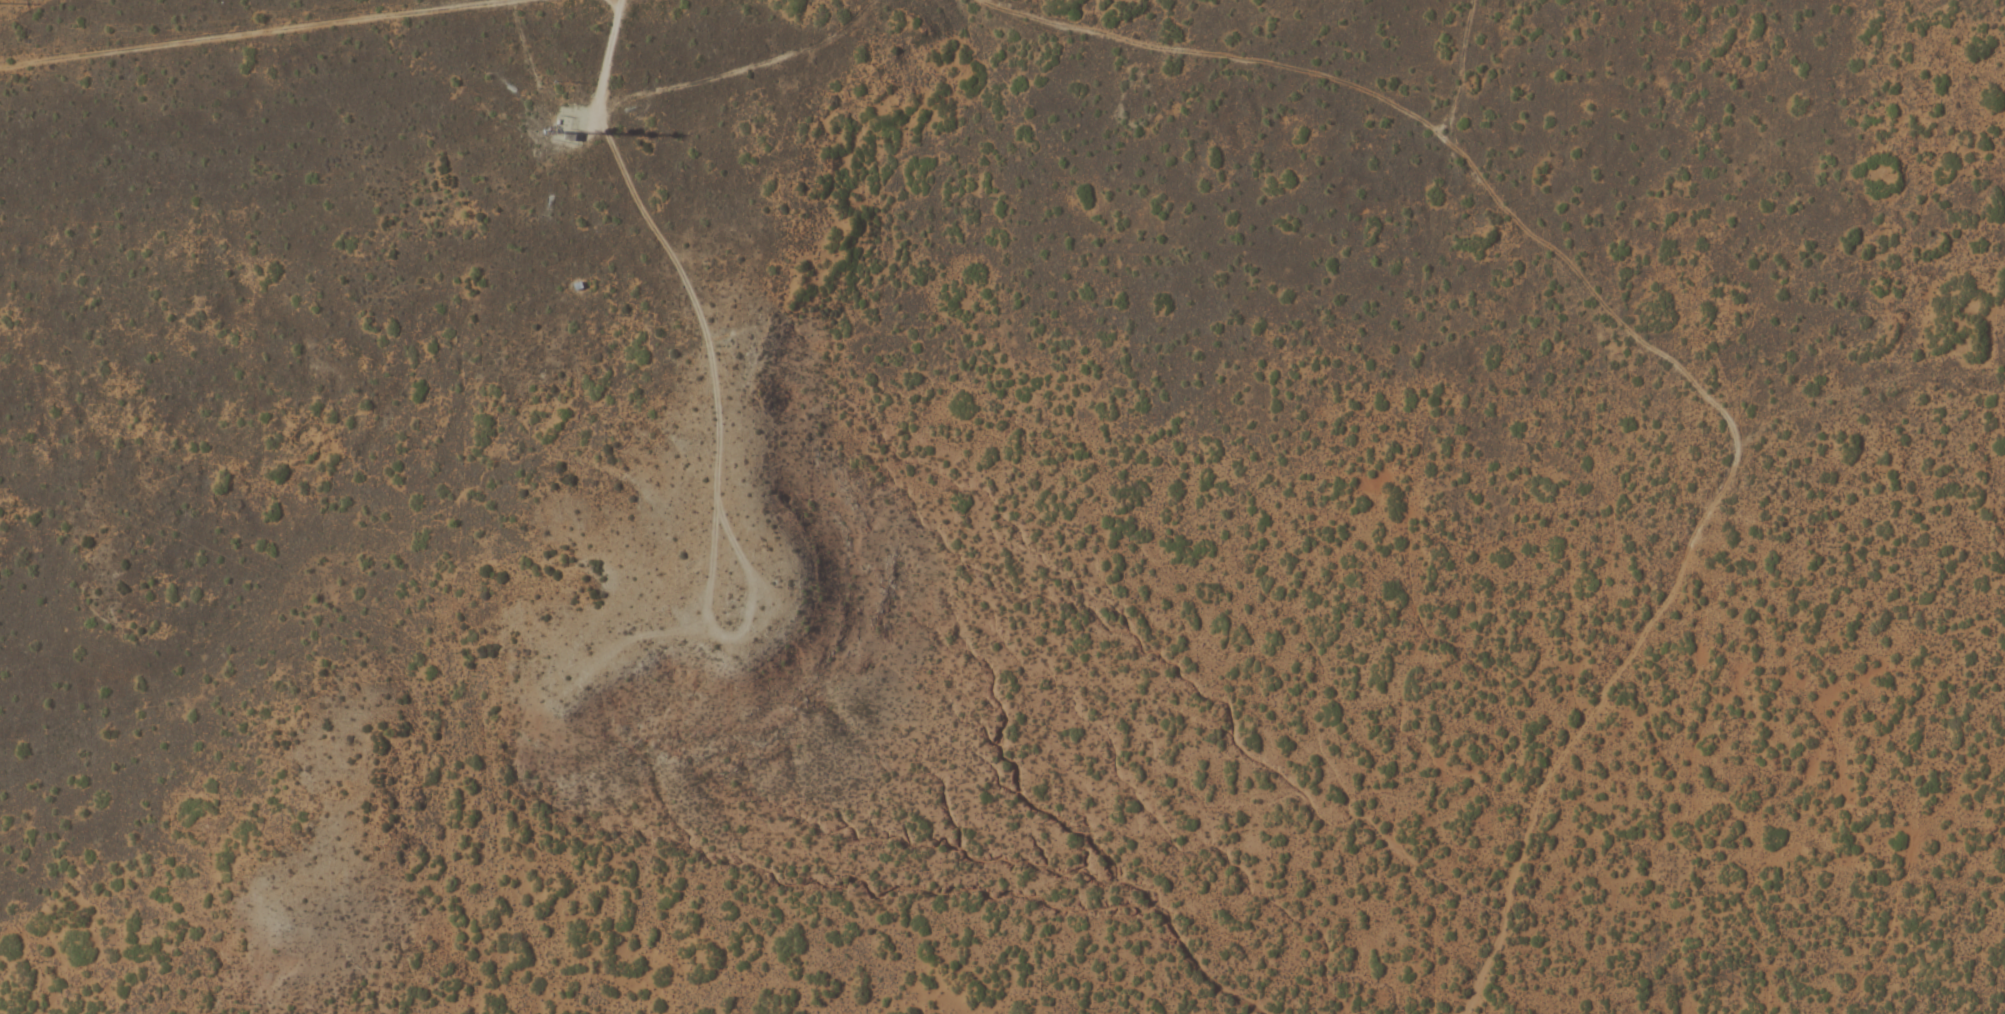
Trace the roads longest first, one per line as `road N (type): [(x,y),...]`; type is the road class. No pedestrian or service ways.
road 1 (residential): [(622,0),(597,114),(683,272),(708,343),(721,434),(715,561),(710,590),(679,633),(631,640),(560,712)]

